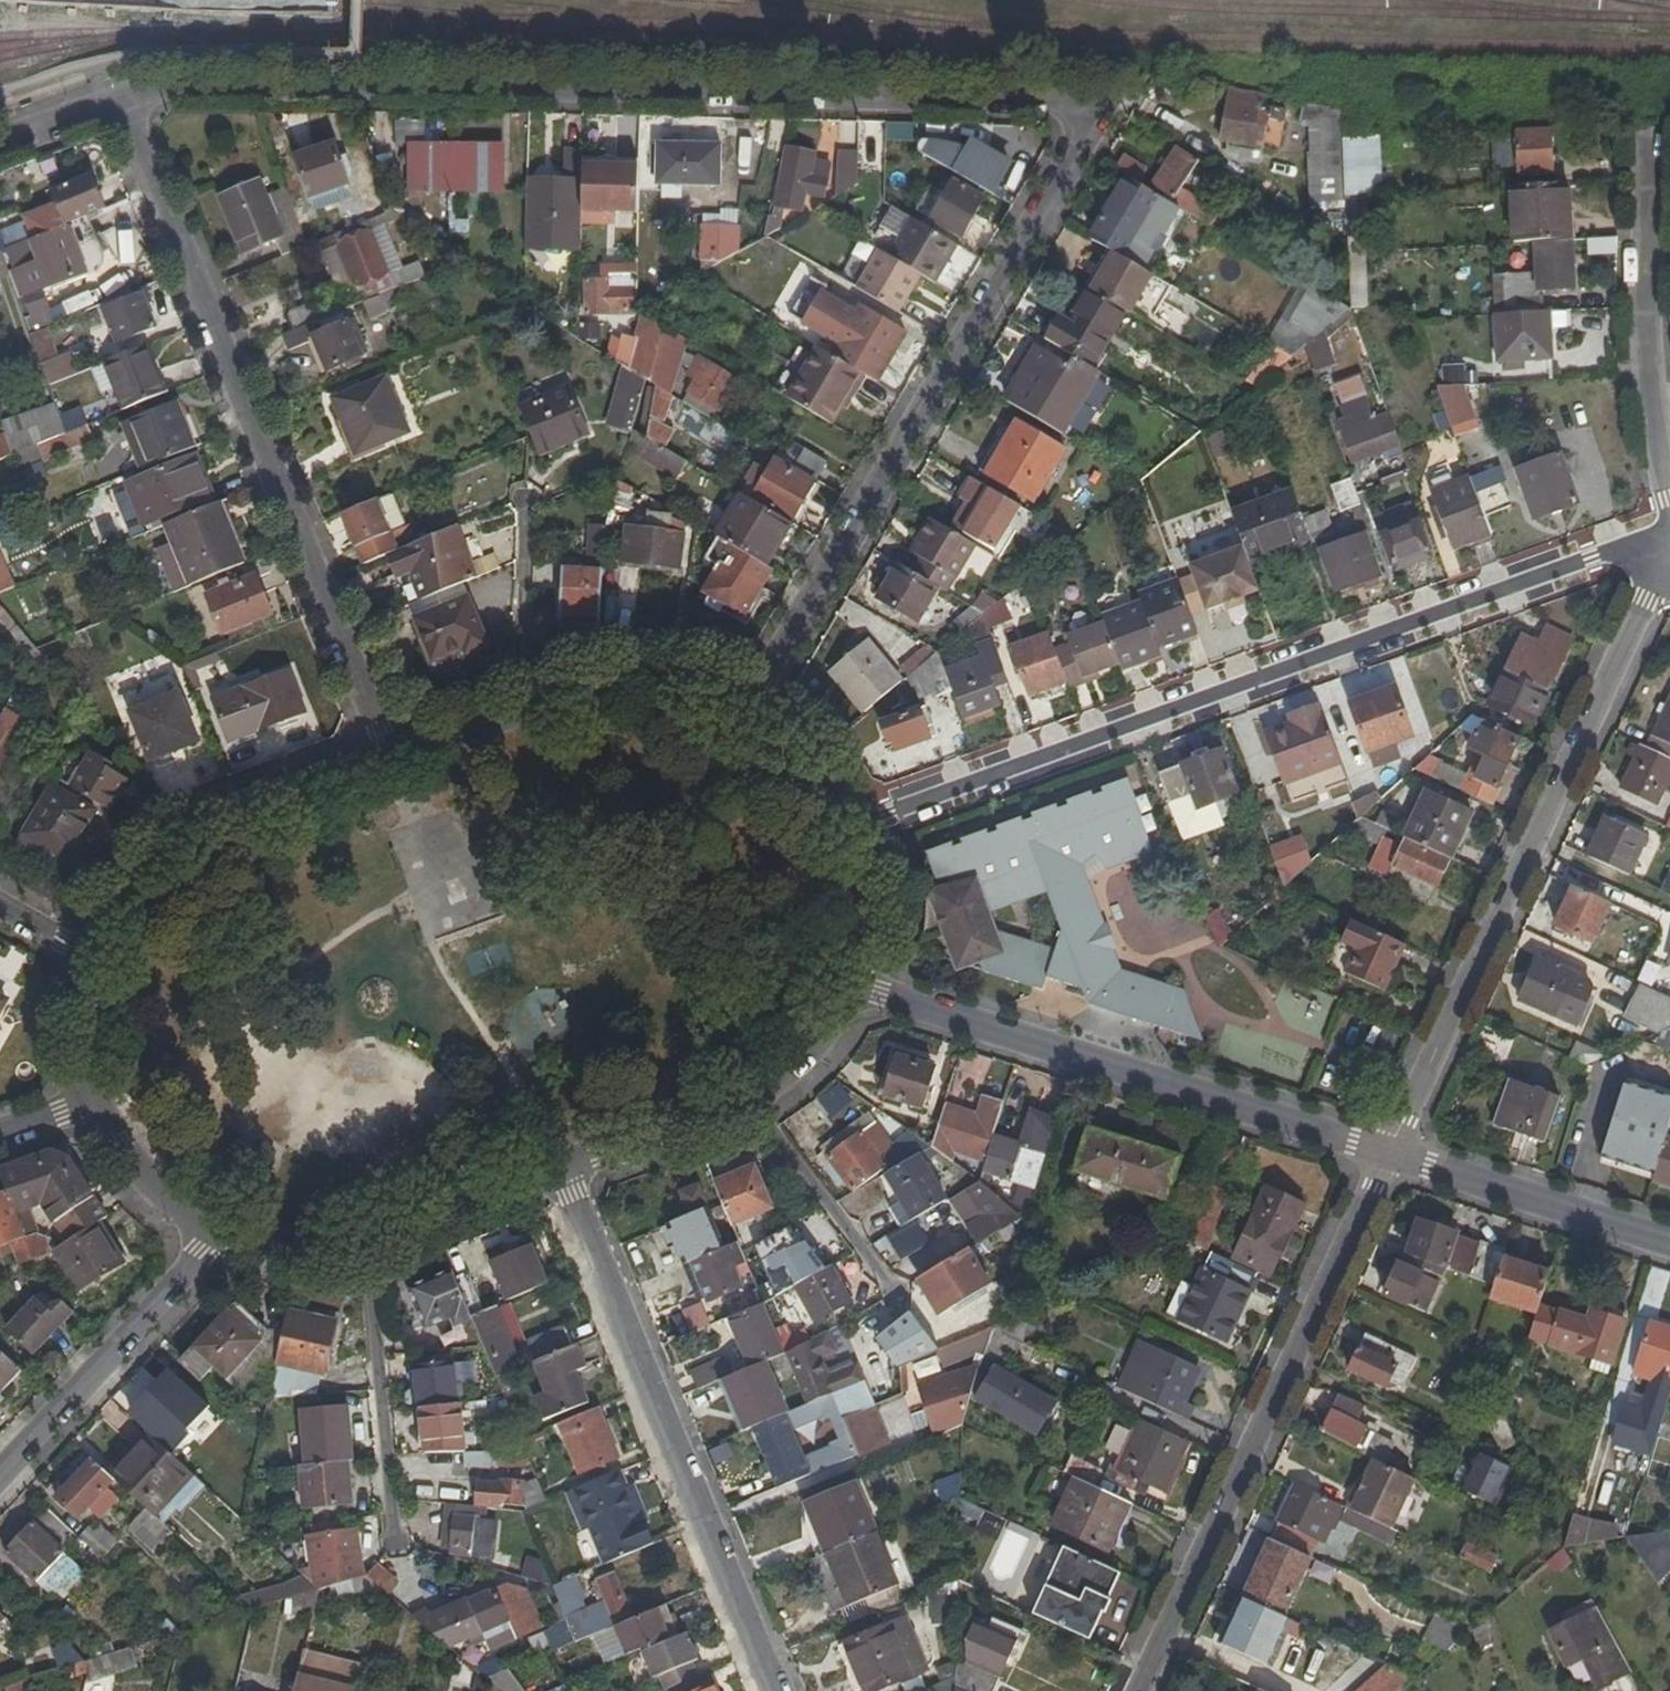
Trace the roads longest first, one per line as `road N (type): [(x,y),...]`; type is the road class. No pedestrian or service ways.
road 1 (residential): [(122,107),(196,94),(390,92),(1103,110),(760,699)]
road 2 (residential): [(857,824),(1610,550),(1669,538)]
road 3 (residential): [(122,107),(390,757)]
road 4 (residential): [(1396,1161),(1669,555)]
road 5 (residential): [(1144,1690),(1396,1161)]
road 6 (residential): [(1396,1161),(848,987)]
road 7 (residential): [(561,1174),(774,1690)]
road 8 (residential): [(760,699),(698,674),(614,684),(485,718),(390,757)]
road 9 (residential): [(390,757),(171,865),(117,921),(94,962)]
road 10 (residential): [(214,1237),(277,1254),(371,1250),(561,1174)]
road 11 (residential): [(561,1174),(758,1090),(826,1031),(848,987)]
road 12 (residential): [(1669,490),(1651,386),(1642,140)]
road 13 (residential): [(0,1472),(214,1237)]
road 14 (residential): [(1669,1245),(1396,1161)]
road 15 (residential): [(91,1105),(152,1194),(214,1237)]
road 16 (residential): [(848,987),(864,902),(857,824)]
road 17 (residential): [(857,824),(831,762),(795,719),(760,699)]
road 18 (residential): [(94,962),(82,1036),(91,1105)]
road 19 (residential): [(0,150),(122,107)]

